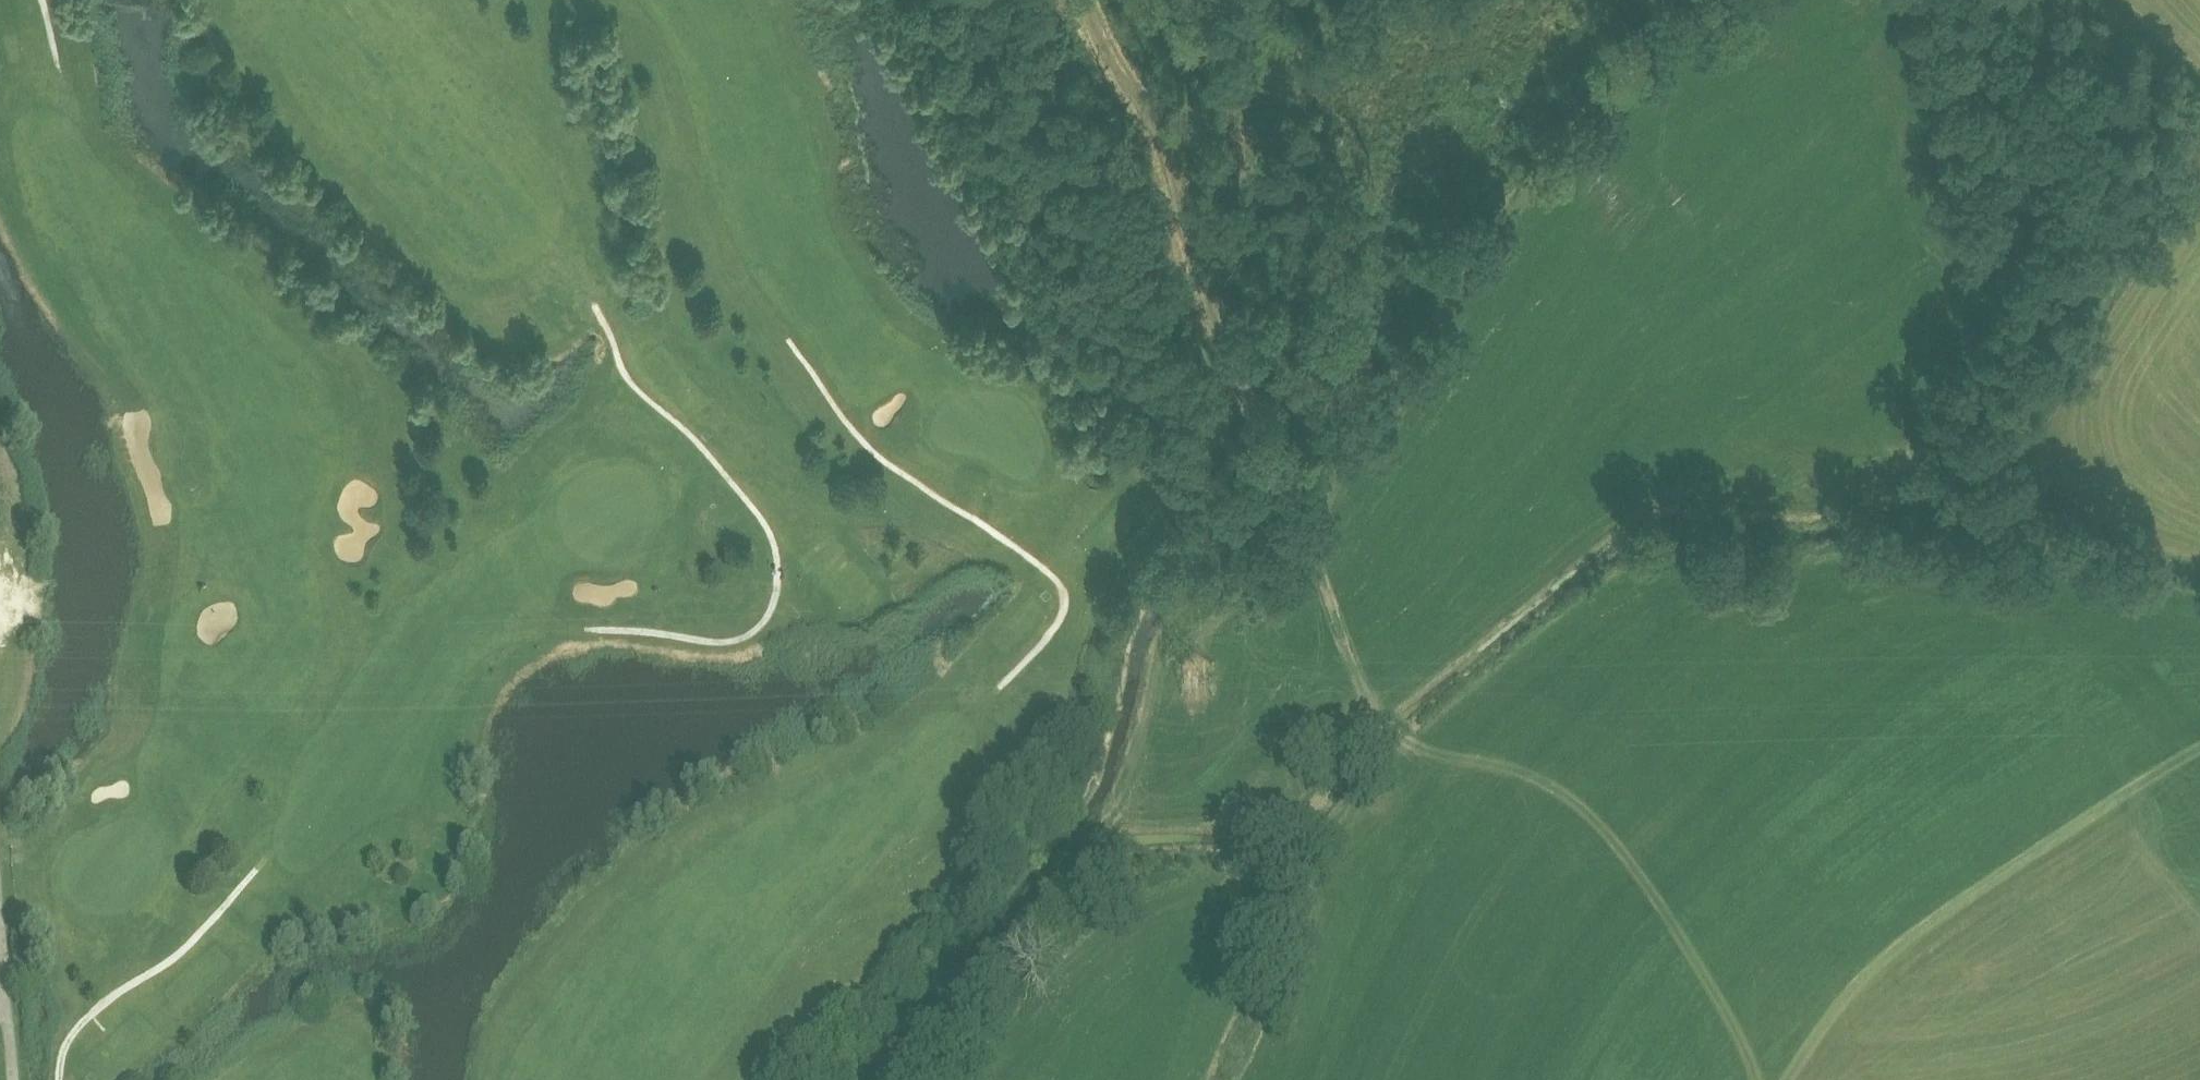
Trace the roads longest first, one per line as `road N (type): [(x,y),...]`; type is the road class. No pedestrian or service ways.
road 1 (track): [(2199,750),(1802,1021),(1782,1079)]
road 2 (track): [(1772,1079),(1748,1030),(1597,815),(1545,772),(1408,747)]
road 3 (track): [(0,931),(14,1079)]

